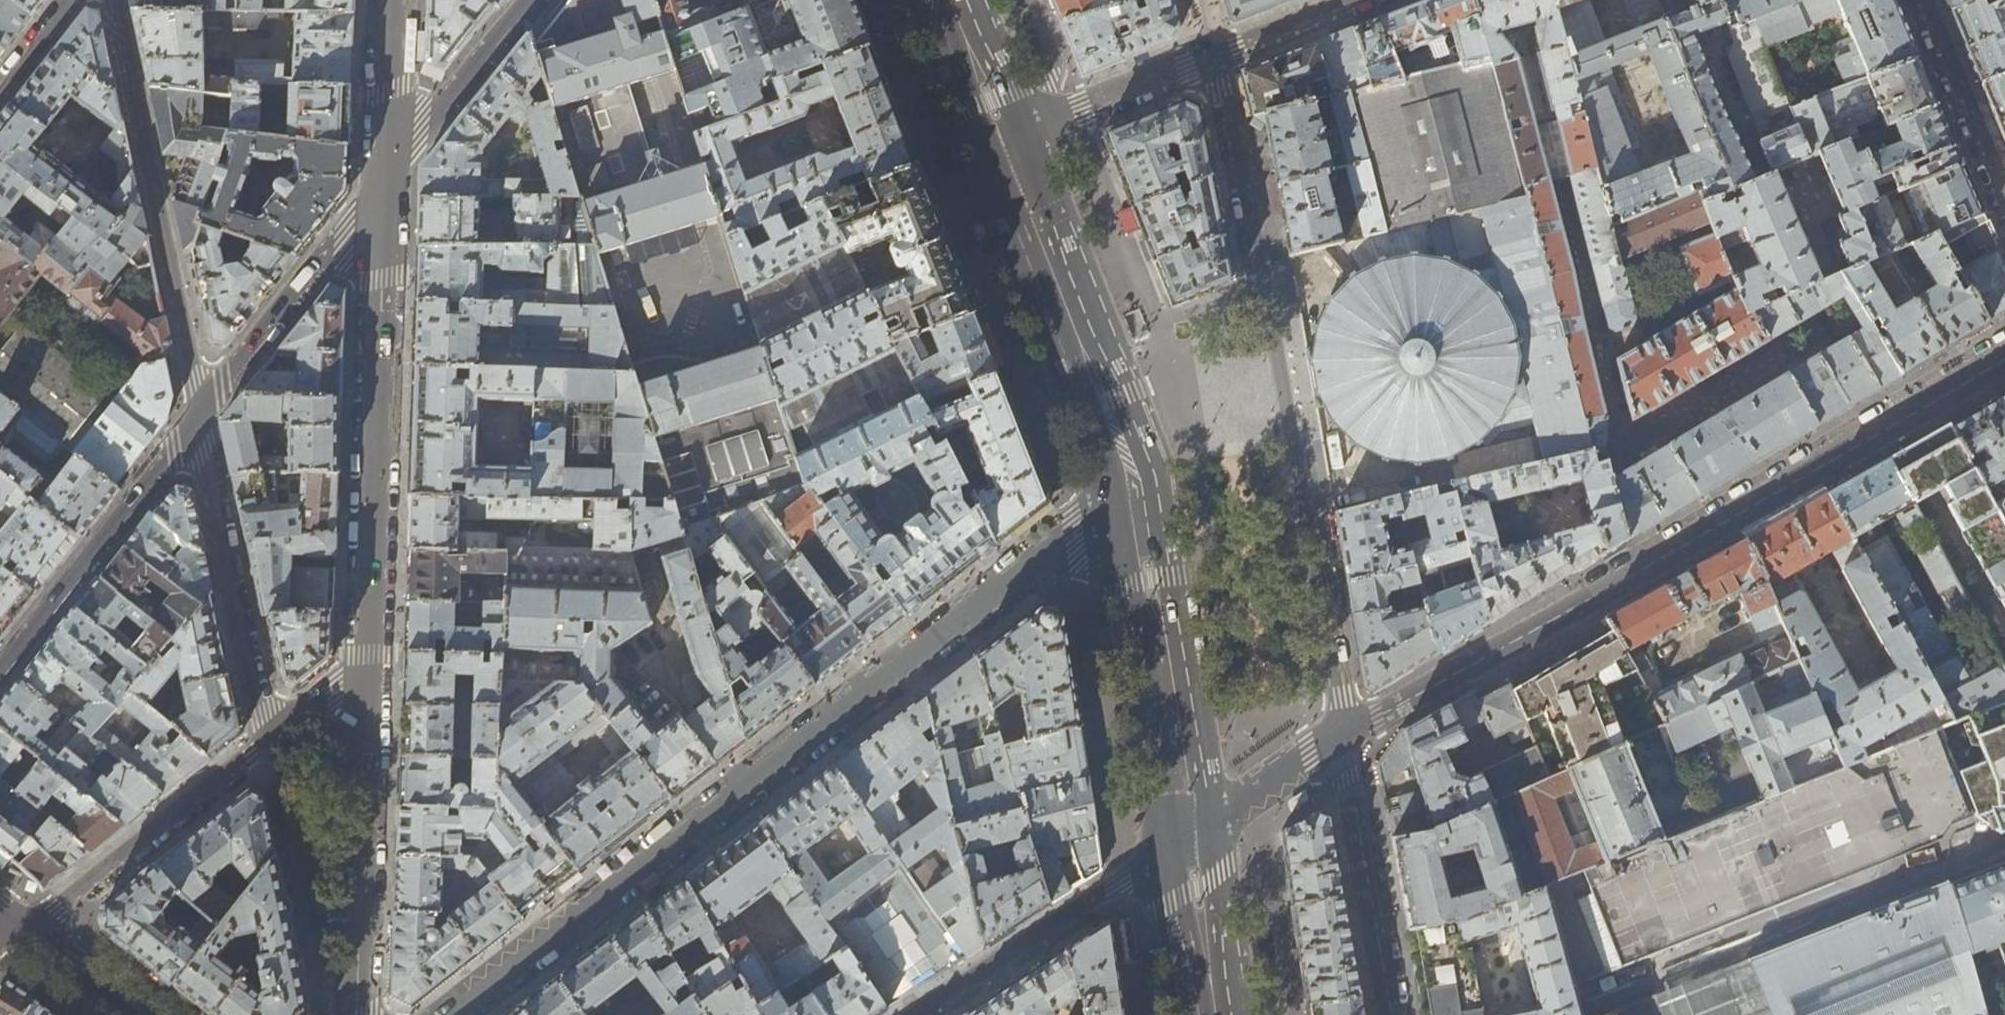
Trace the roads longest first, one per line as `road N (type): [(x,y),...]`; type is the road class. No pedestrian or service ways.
road 1 (tertiary): [(1136,486),(449,1014)]
road 2 (tertiary): [(1344,740),(2004,354)]
road 3 (residential): [(1344,740),(1272,321),(1214,56)]
road 4 (residential): [(385,182),(366,672)]
road 5 (residential): [(199,416),(112,0)]
road 6 (primary): [(1136,486),(1005,139)]
road 7 (primary): [(1189,842),(1136,486)]
road 8 (residential): [(366,672),(357,1014)]
road 9 (residential): [(268,740),(199,416)]
road 10 (tertiary): [(915,1014),(1189,842)]
road 11 (residential): [(0,670),(199,416)]
road 12 (residential): [(268,740),(56,909),(22,926)]
road 13 (residential): [(199,416),(385,182)]
road 14 (residential): [(1344,740),(1395,1014)]
road 15 (residential): [(385,182),(527,0)]
road 16 (residential): [(1214,56),(1005,139)]
road 17 (residential): [(2004,198),(1923,0)]
road 18 (tertiary): [(1189,842),(1344,740)]
road 19 (residential): [(391,0),(385,182)]
road 20 (primary): [(1215,1014),(1189,842)]
road 21 (residential): [(1354,0),(1214,56)]
road 22 (primary): [(1005,139),(949,0)]
road 23 (tertiary): [(22,926),(136,1014)]
road 24 (residential): [(366,672),(268,740)]

